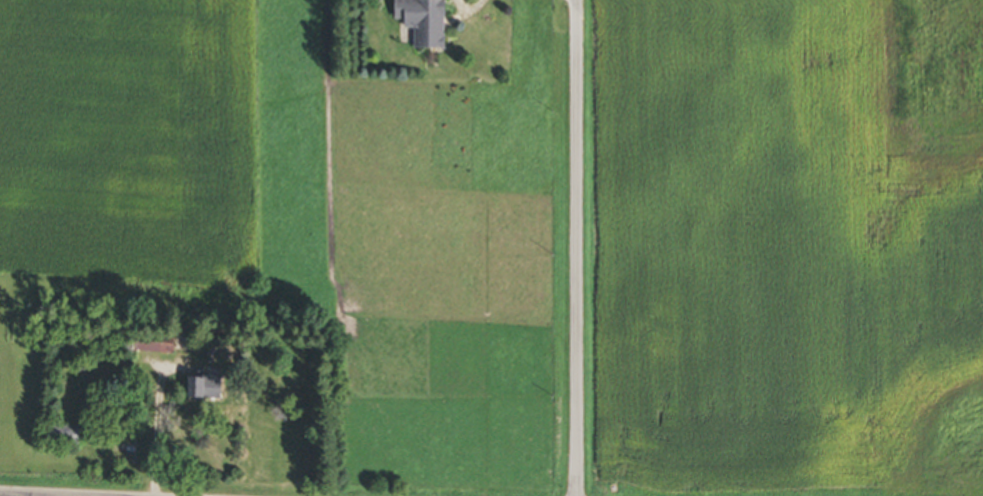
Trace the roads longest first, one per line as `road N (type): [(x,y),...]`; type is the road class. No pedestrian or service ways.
road 1 (residential): [(578,495),(577,0)]

